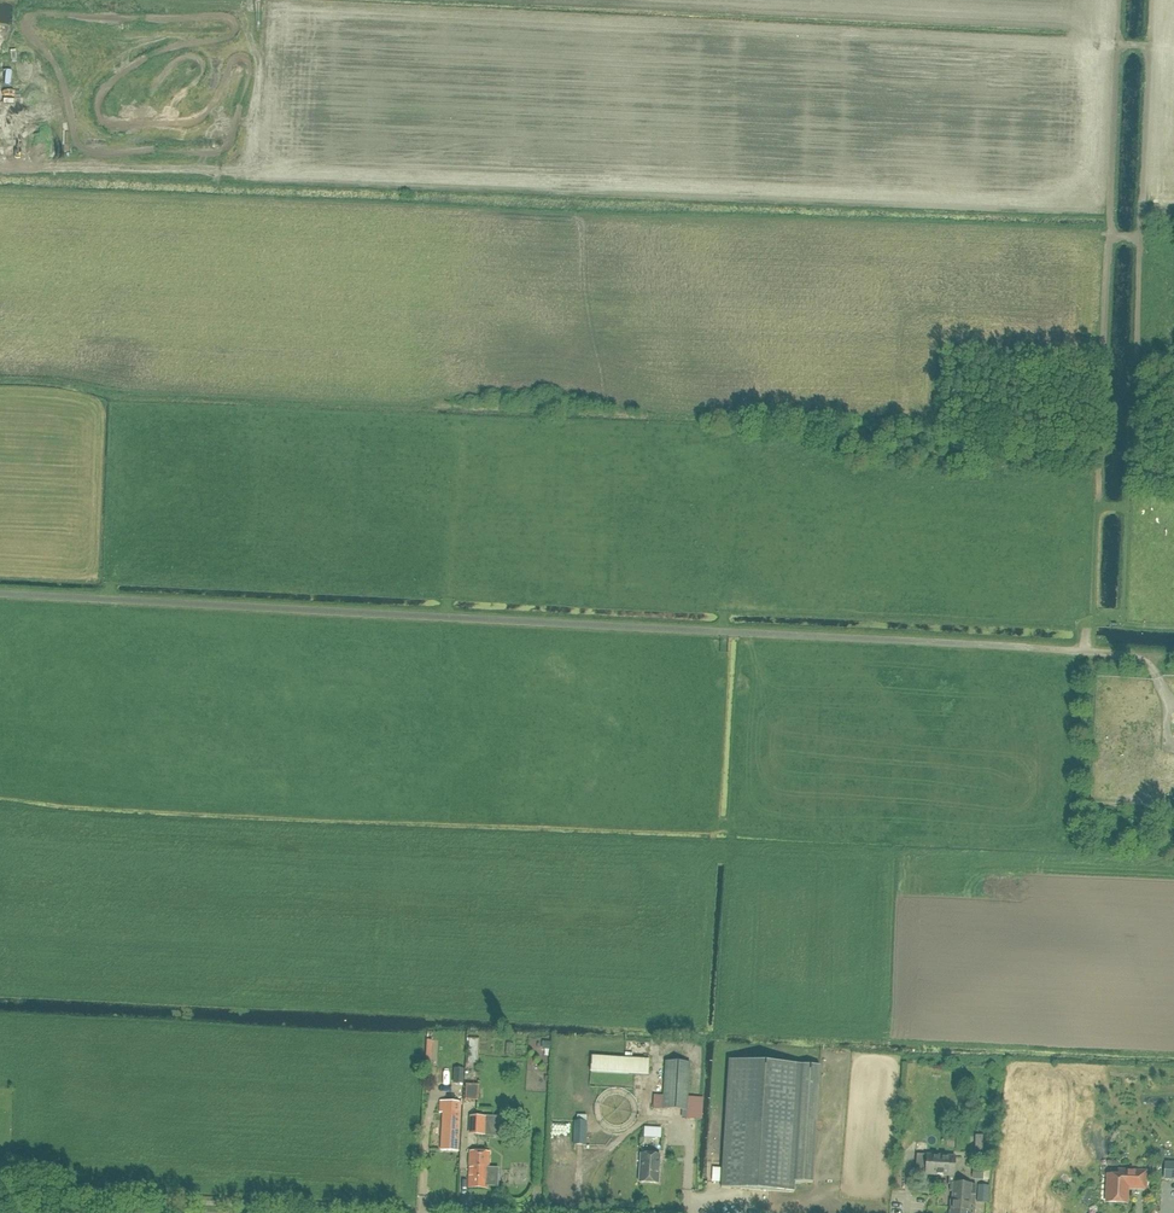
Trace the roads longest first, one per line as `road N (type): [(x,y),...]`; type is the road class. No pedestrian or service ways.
road 1 (unclassified): [(0,594),(1117,654),(1145,662),(1156,675)]
road 2 (track): [(976,867),(1173,876)]

